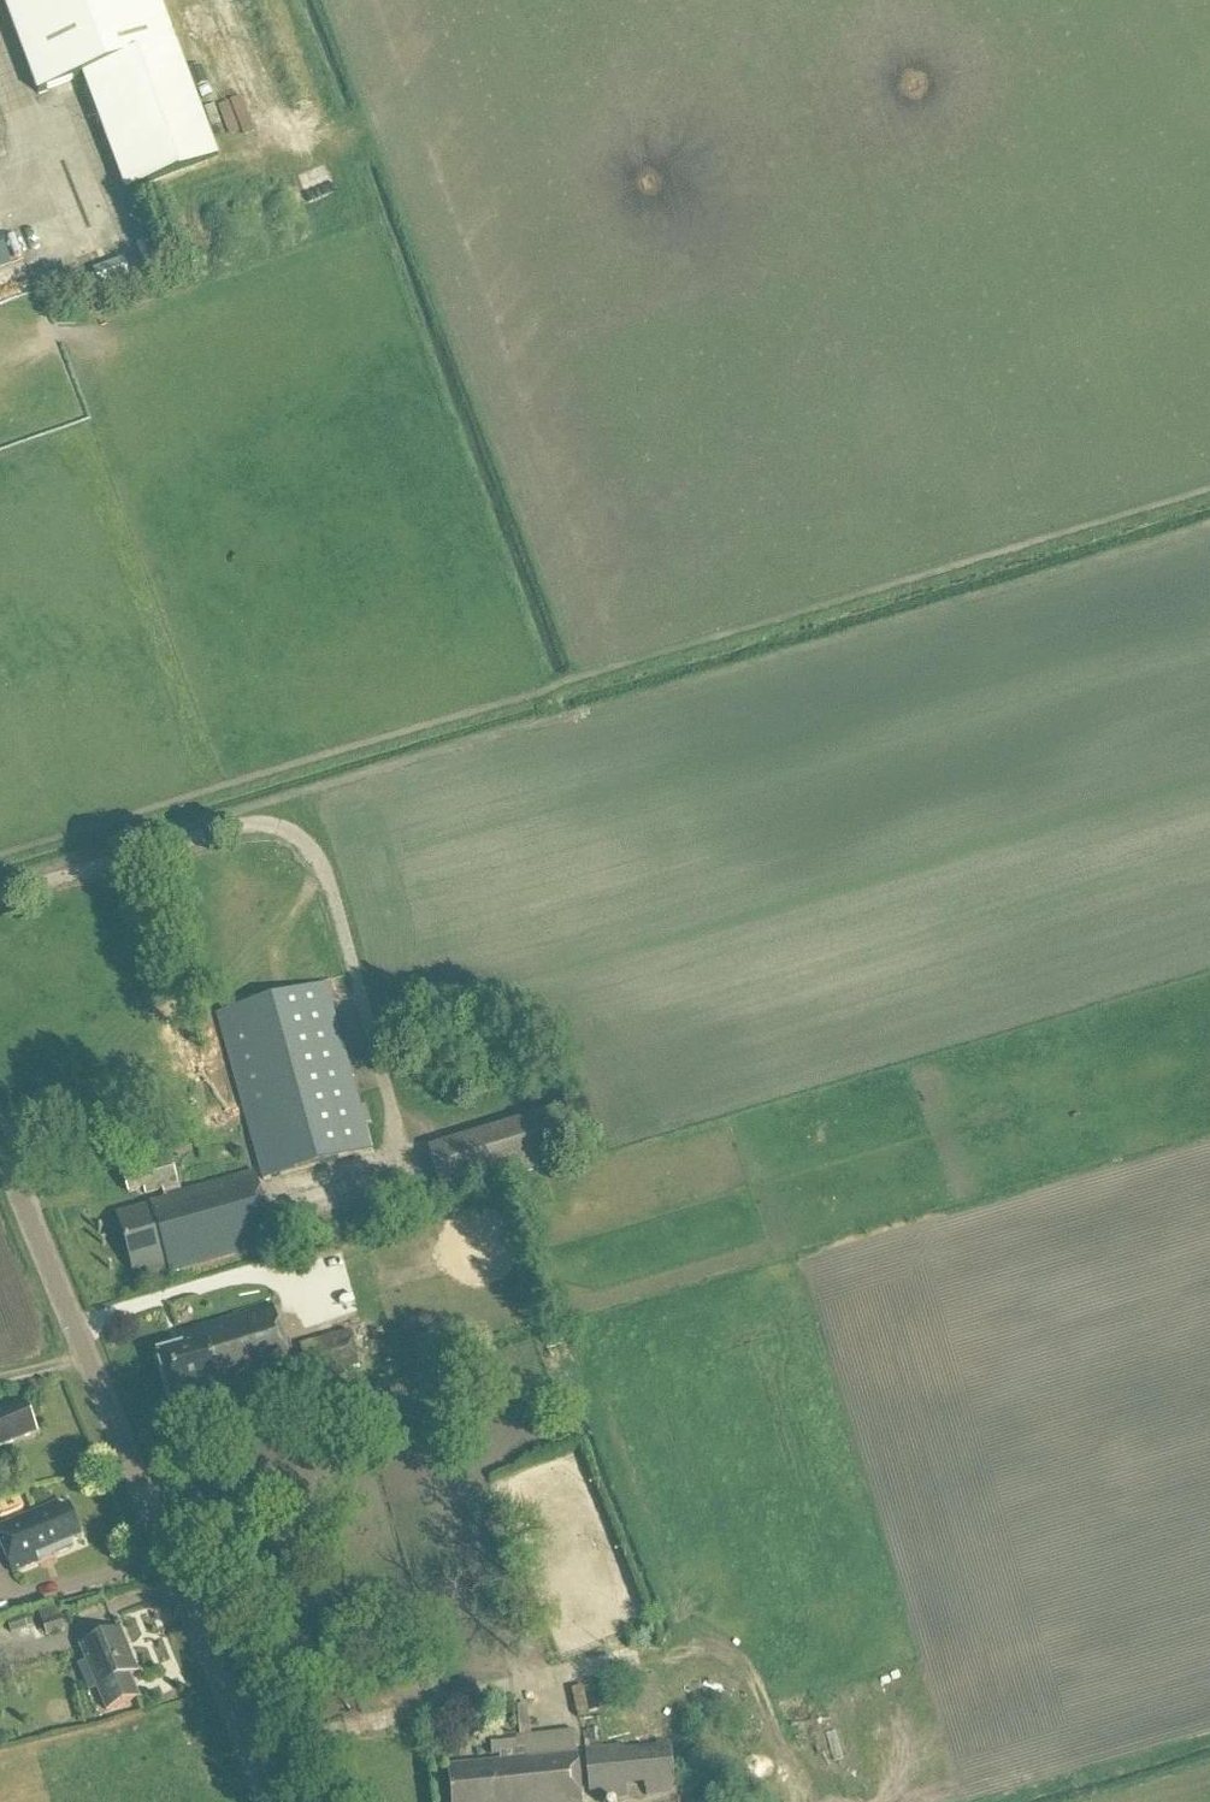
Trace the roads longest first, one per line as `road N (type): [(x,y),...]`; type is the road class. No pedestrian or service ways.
road 1 (tertiary): [(267,1801),(0,1150)]

